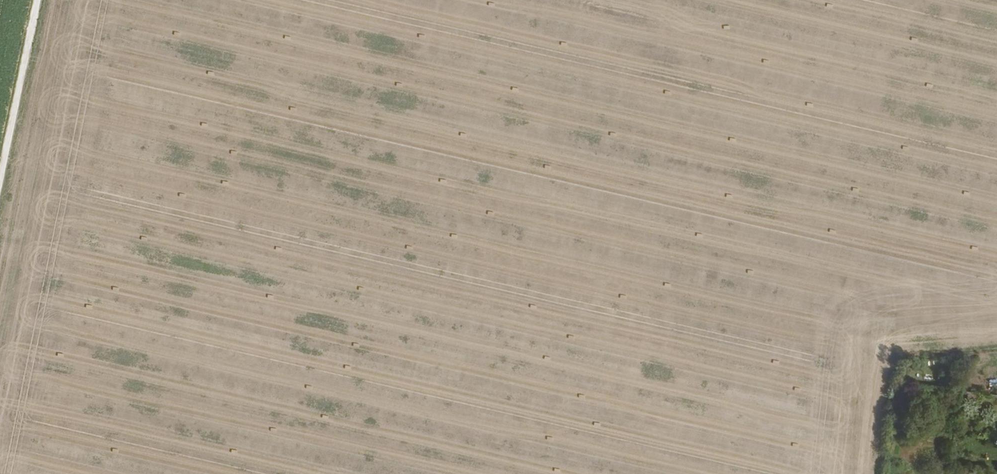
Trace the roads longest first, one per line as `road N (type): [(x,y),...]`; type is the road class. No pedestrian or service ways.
road 1 (track): [(0,182),(38,0)]

